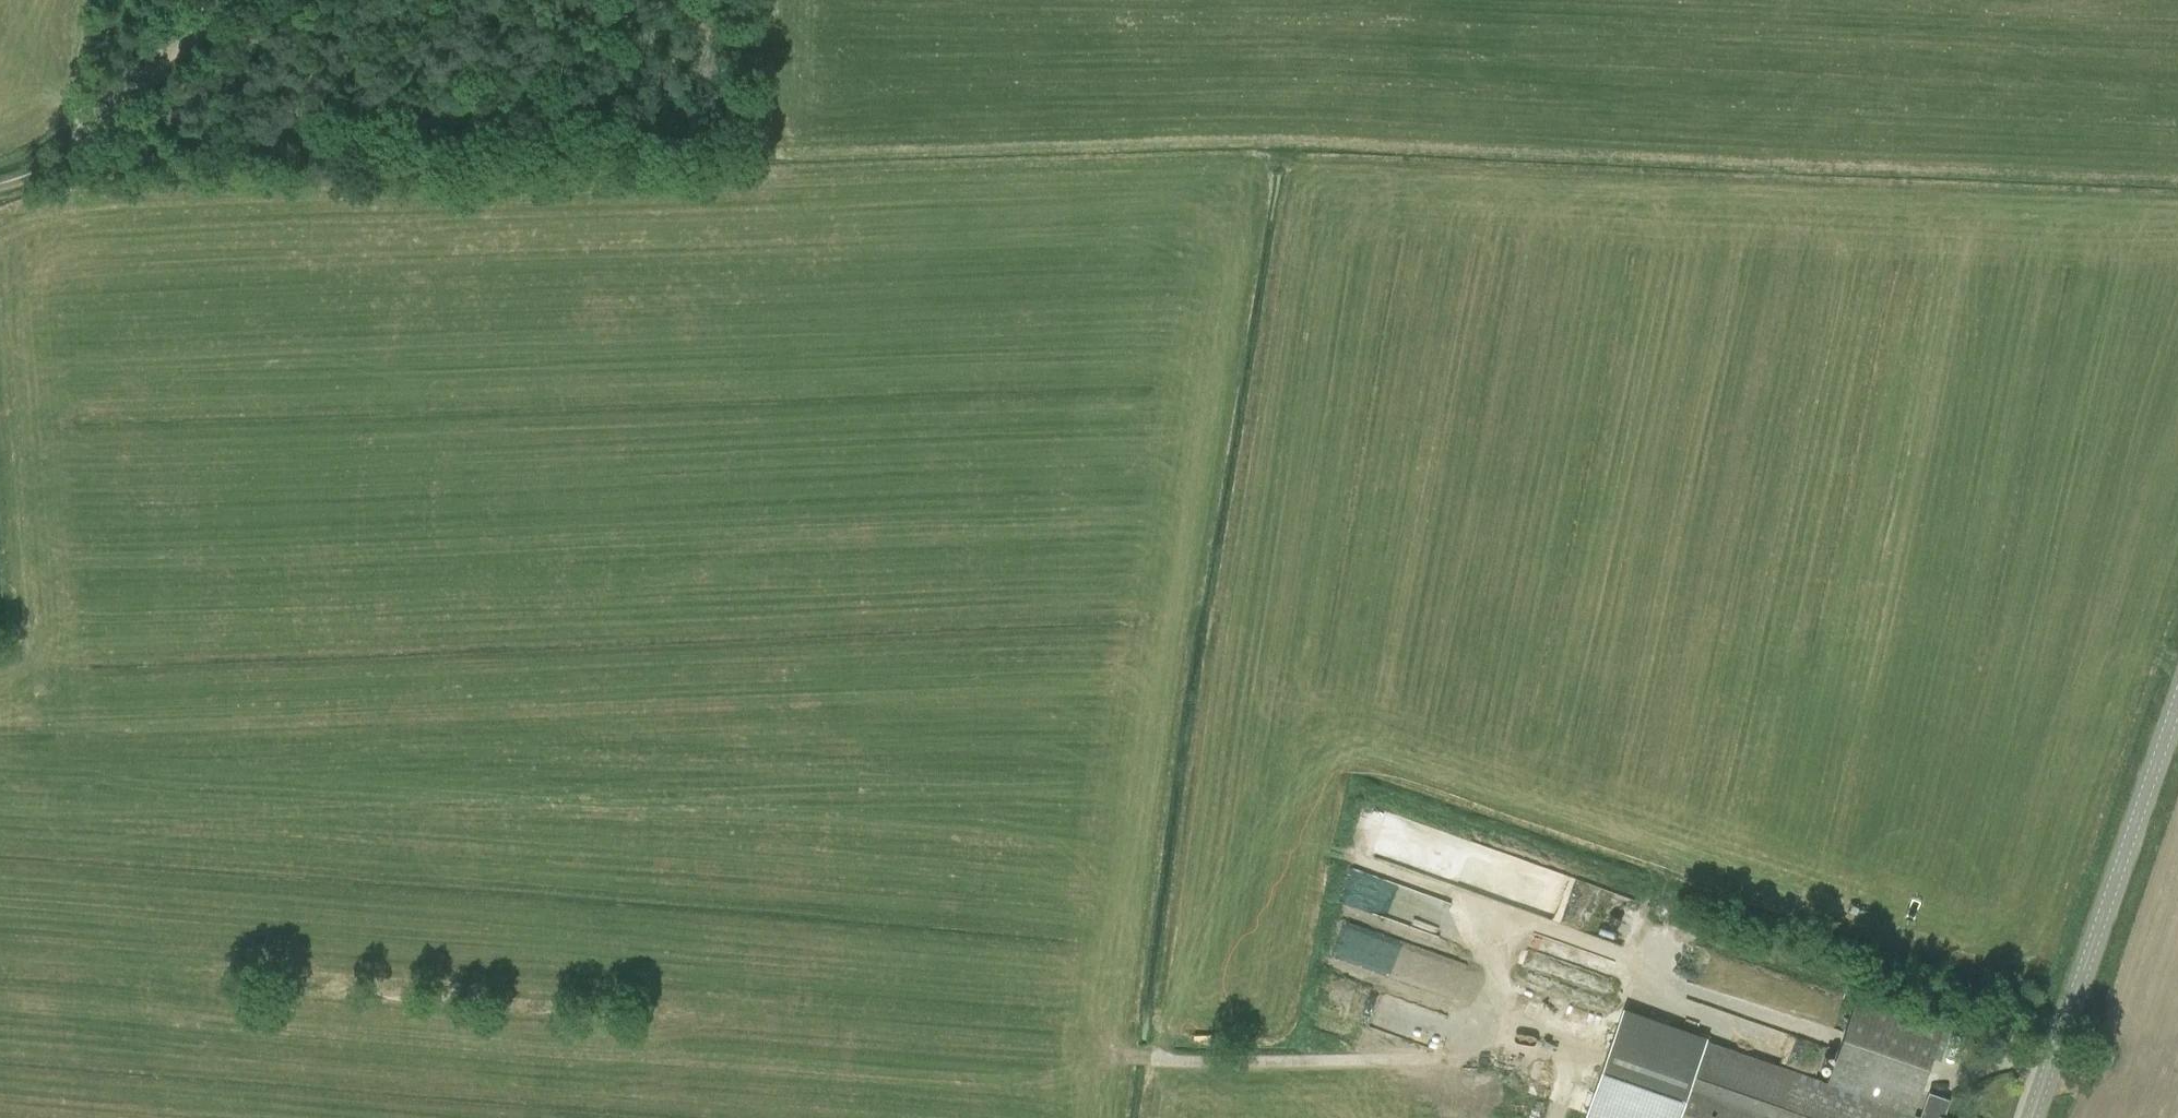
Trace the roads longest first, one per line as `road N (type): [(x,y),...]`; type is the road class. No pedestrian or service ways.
road 1 (unclassified): [(2031,1117),(2177,700)]
road 2 (track): [(0,187),(78,153),(230,0)]

